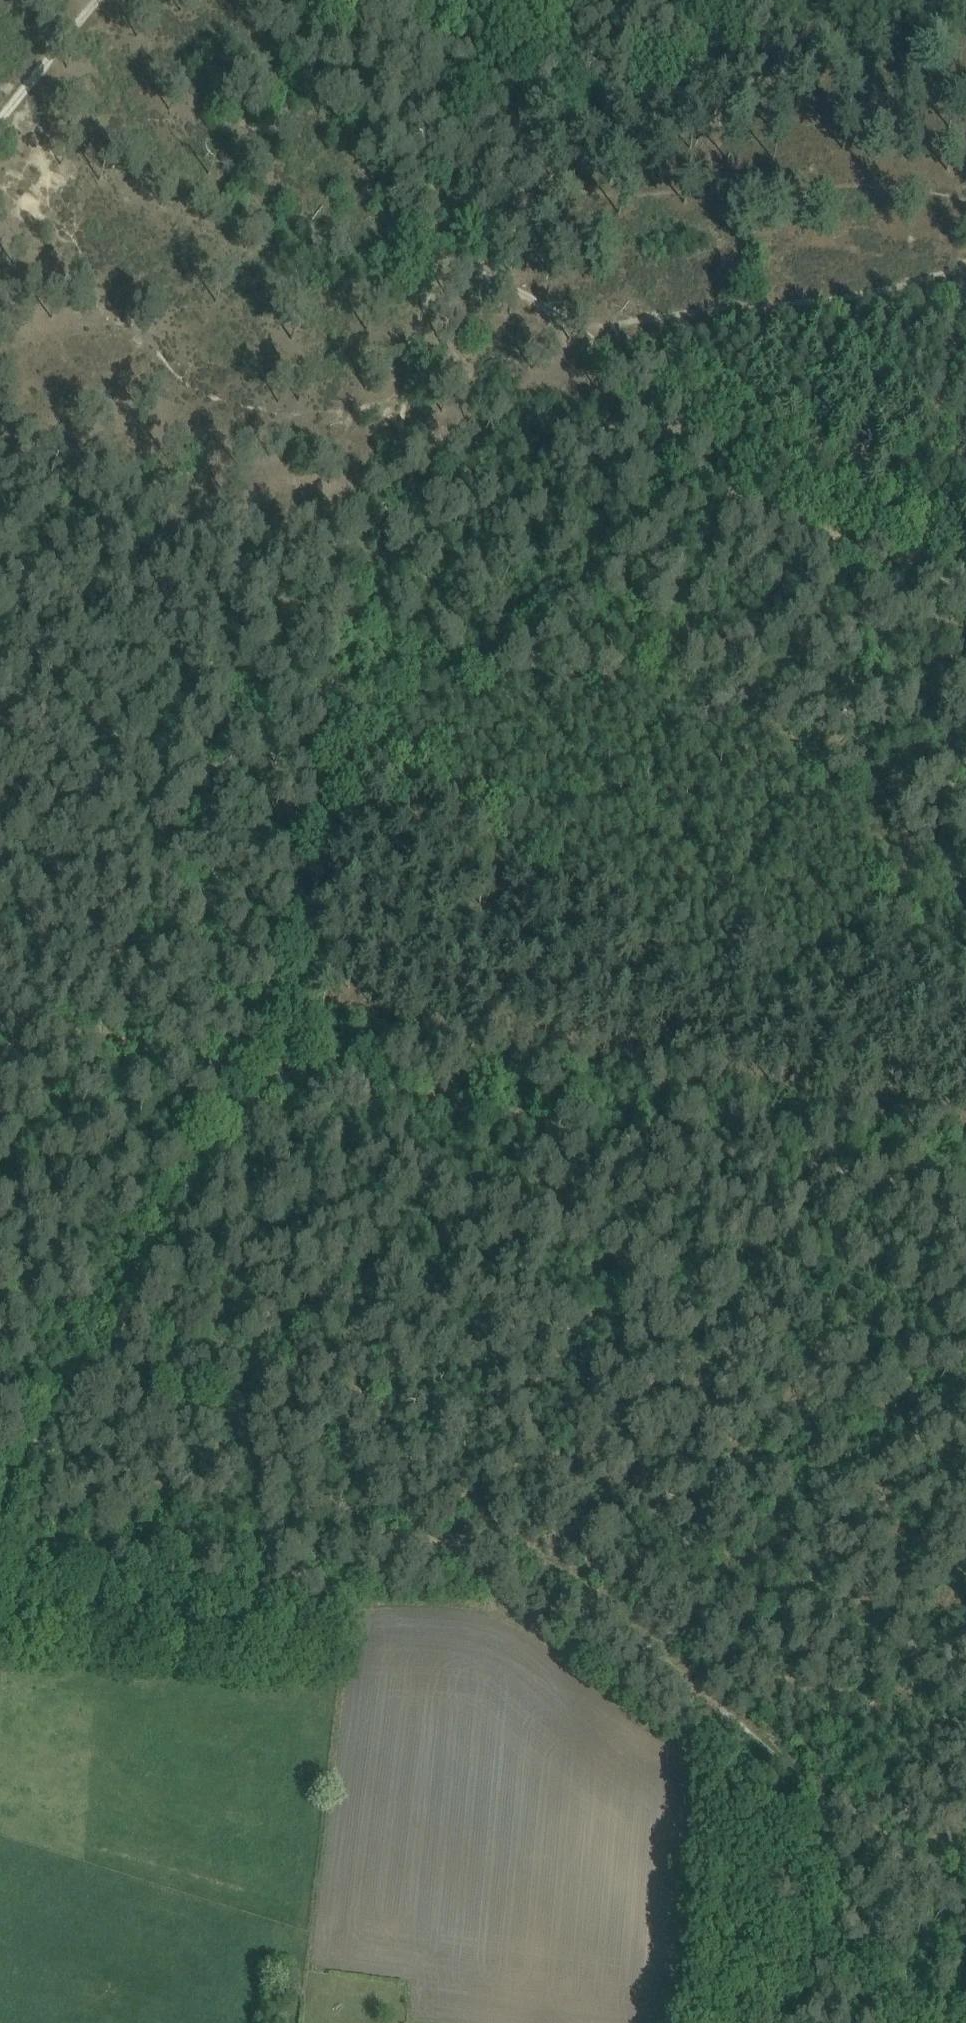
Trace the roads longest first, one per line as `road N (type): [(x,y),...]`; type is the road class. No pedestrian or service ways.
road 1 (track): [(0,1487),(208,1120),(267,1053),(434,224)]
road 2 (track): [(965,1899),(631,1614),(568,1573),(496,1544),(331,1537),(68,1546),(0,1541)]
road 3 (track): [(450,36),(431,174),(434,224),(608,350),(718,477),(812,514),(910,535)]
road 4 (track): [(0,1021),(197,1056),(267,1053)]
road 5 (track): [(0,107),(88,0)]
road 6 (track): [(327,0),(450,36)]

